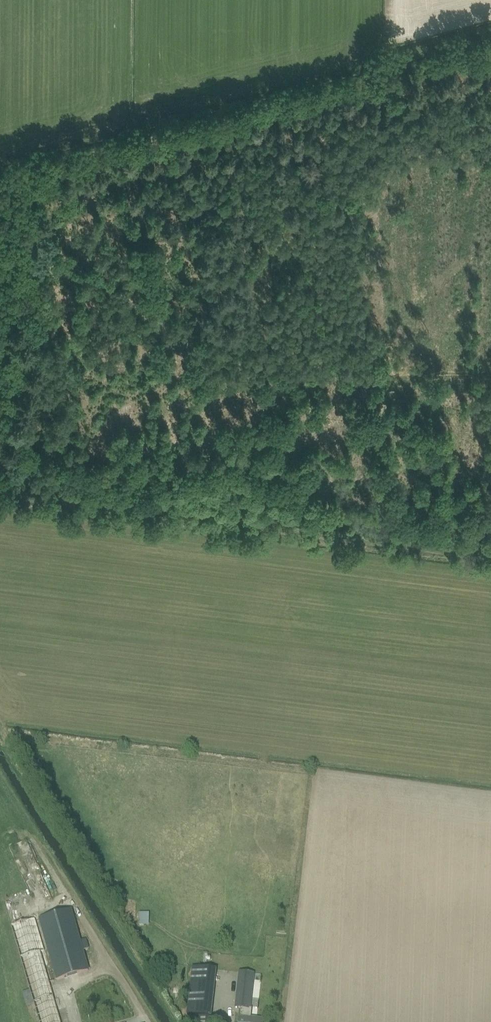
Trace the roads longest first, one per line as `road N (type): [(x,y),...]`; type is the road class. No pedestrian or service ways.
road 1 (track): [(490,559),(0,499)]

